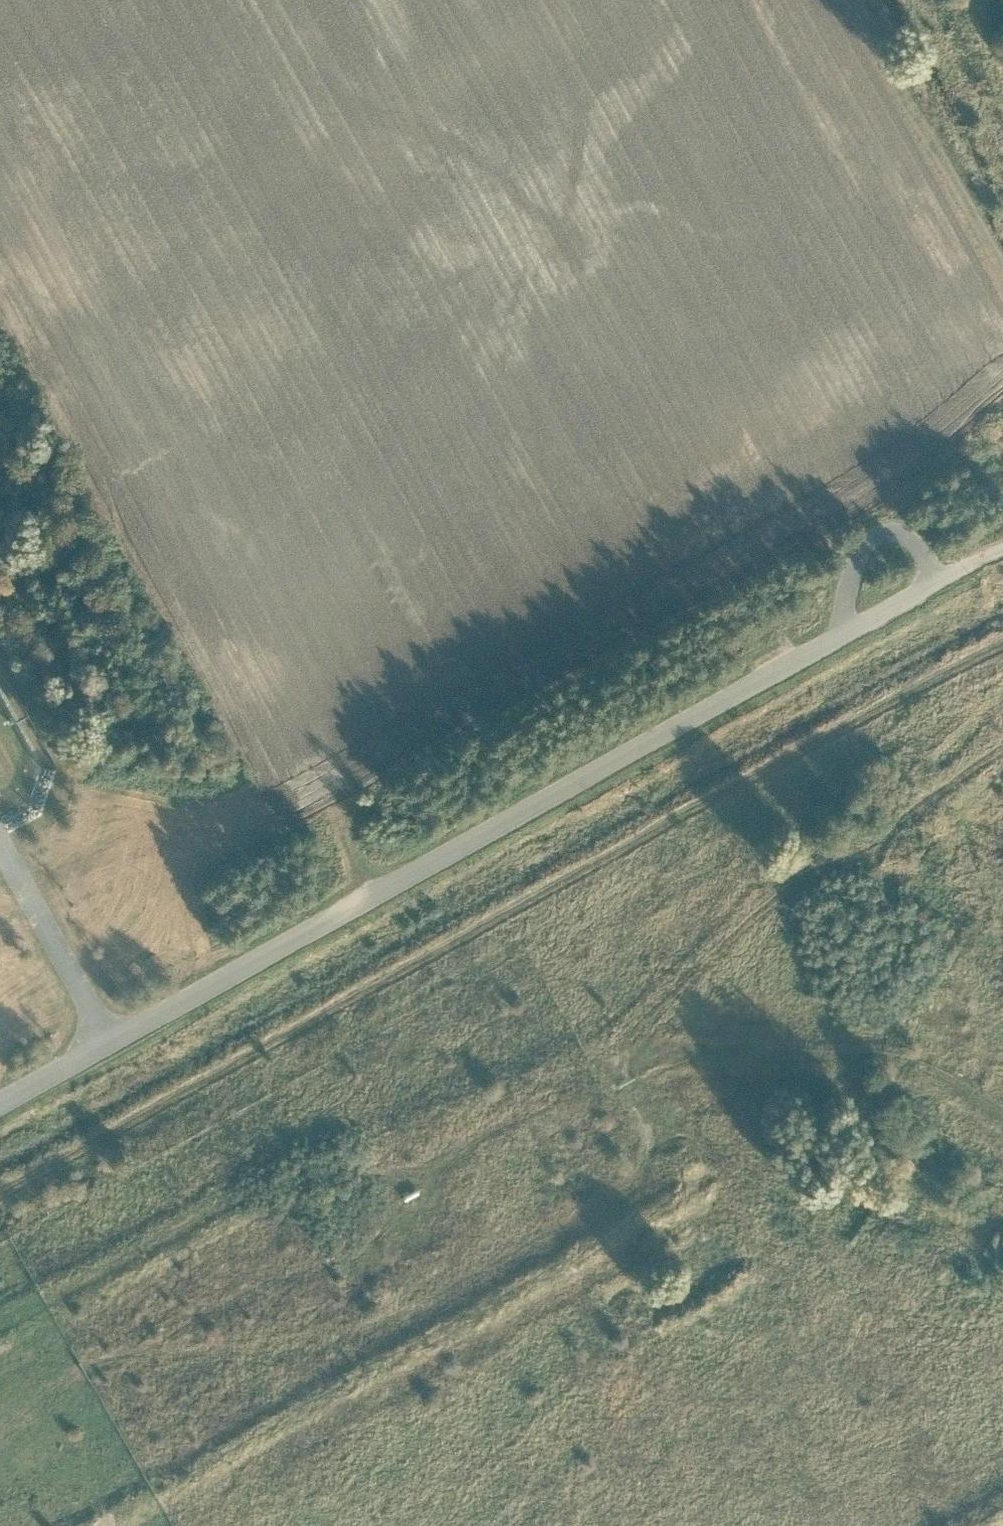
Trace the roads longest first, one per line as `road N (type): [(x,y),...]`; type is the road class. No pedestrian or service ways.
road 1 (unclassified): [(0,1114),(651,756),(840,643)]
road 2 (track): [(1002,342),(818,0)]
road 3 (unclassified): [(930,589),(920,540),(905,528),(872,533),(853,561),(840,643)]

